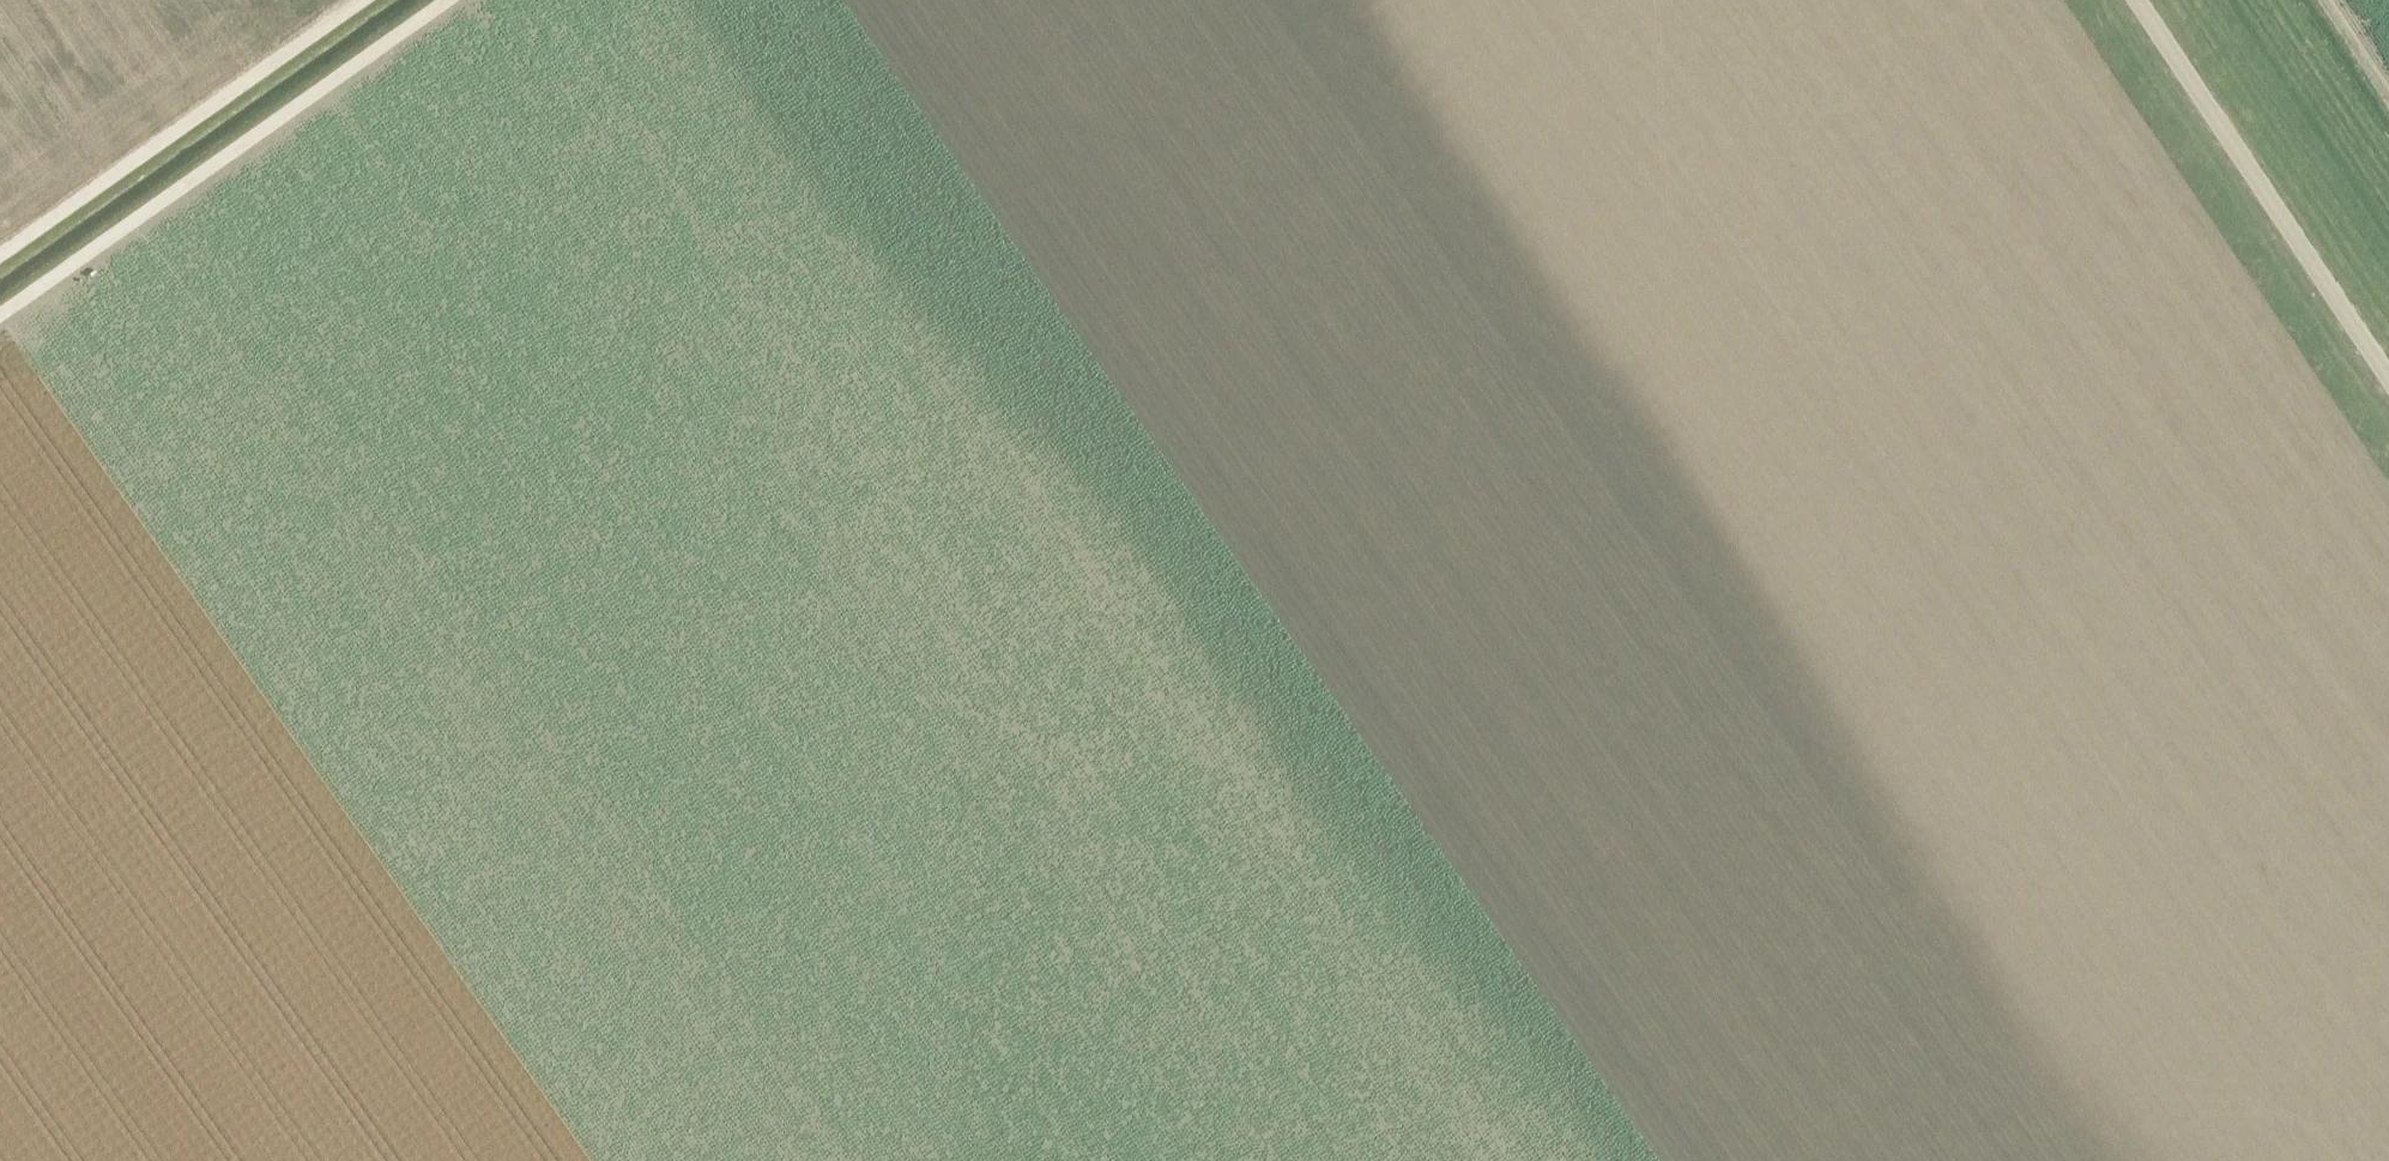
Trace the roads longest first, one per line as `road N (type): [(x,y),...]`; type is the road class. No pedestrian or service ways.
road 1 (unclassified): [(2388,383),(2138,0)]

